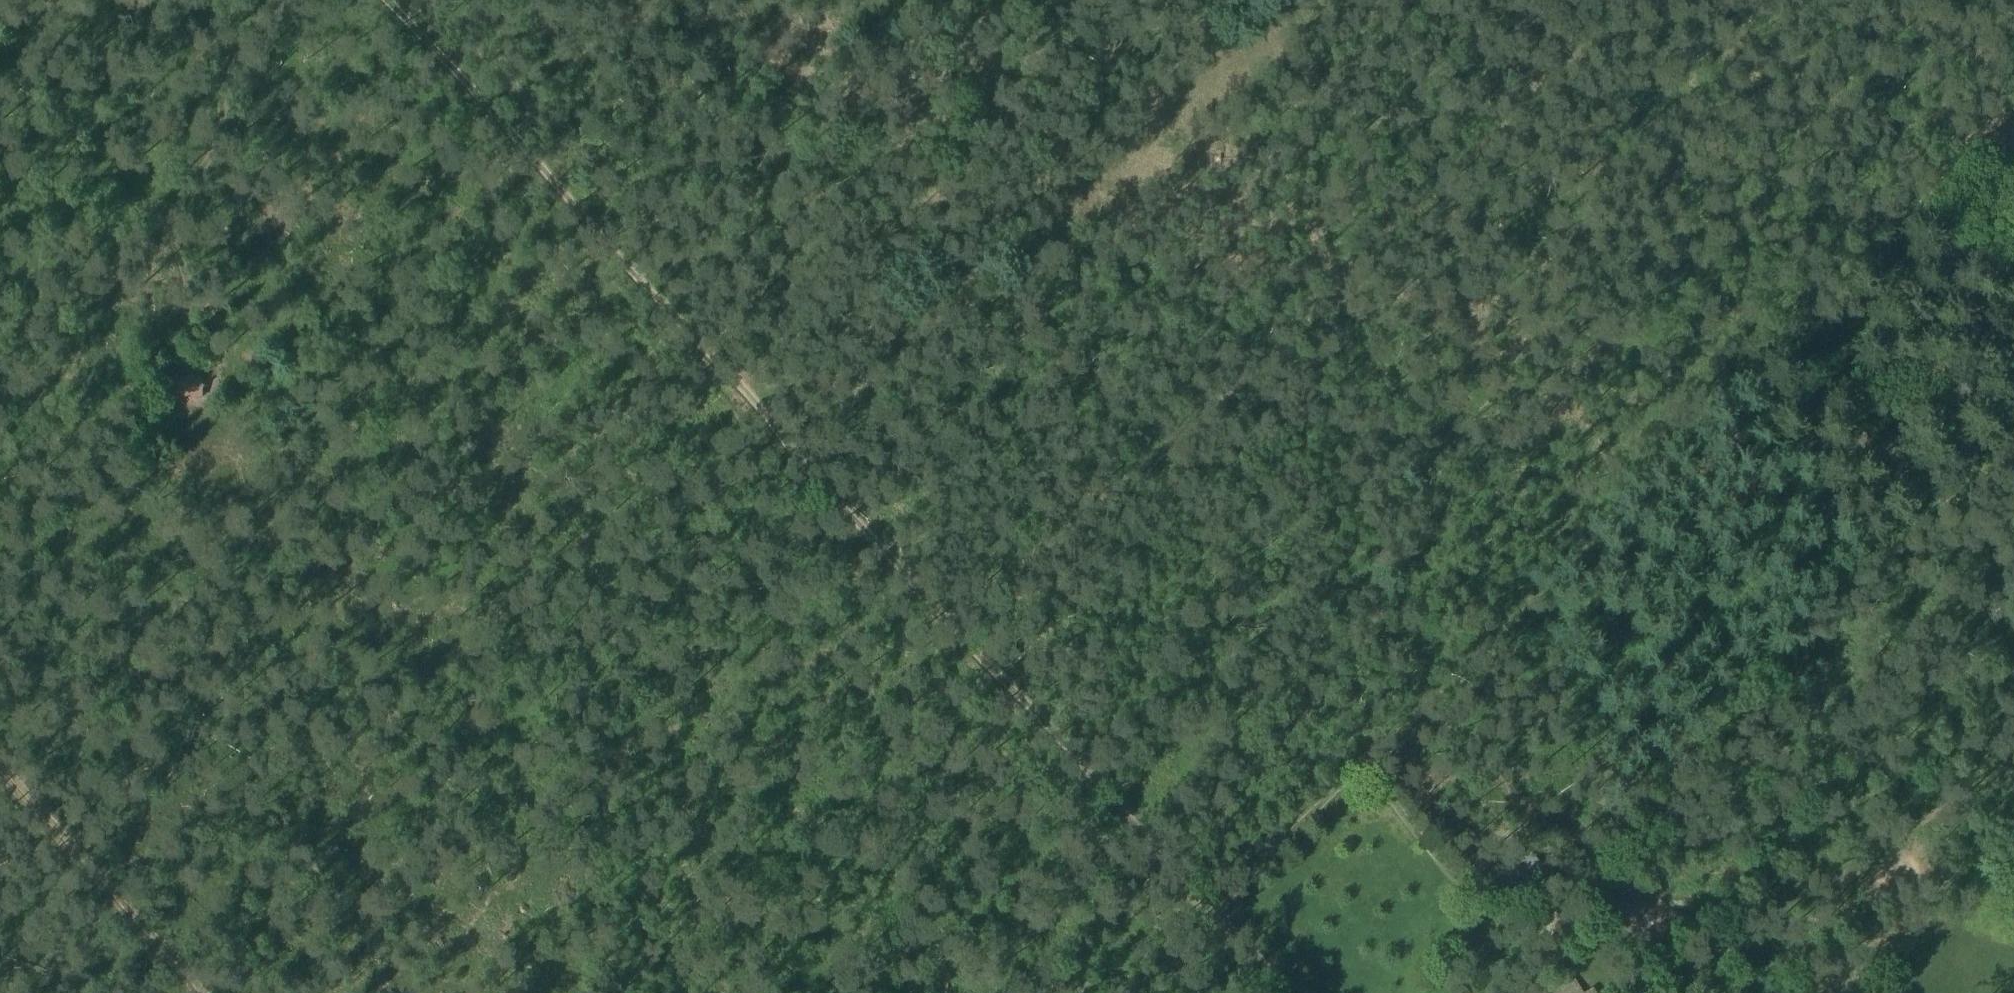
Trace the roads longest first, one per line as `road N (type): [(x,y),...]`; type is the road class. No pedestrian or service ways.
road 1 (track): [(217,0),(196,42),(160,209),(168,288),(160,325)]
road 2 (track): [(0,755),(206,992)]

